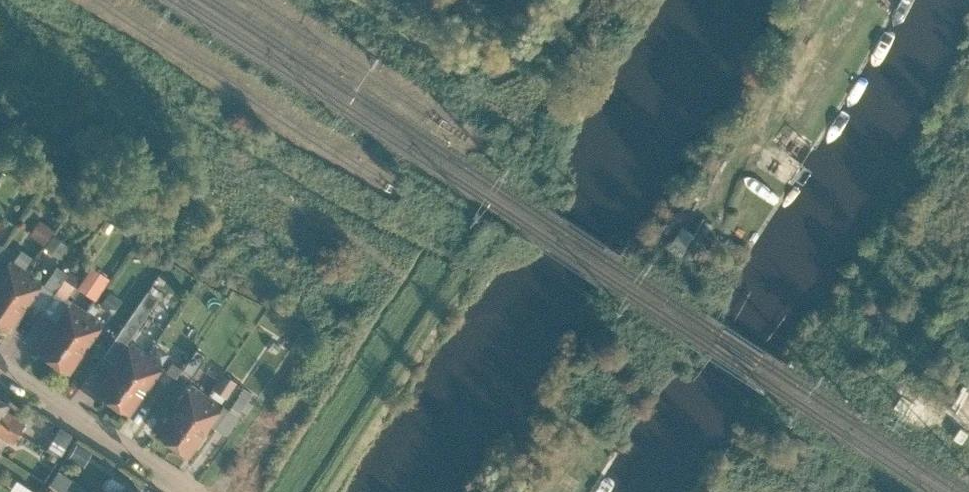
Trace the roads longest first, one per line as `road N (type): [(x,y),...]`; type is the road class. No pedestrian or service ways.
road 1 (residential): [(187,491),(0,371)]

